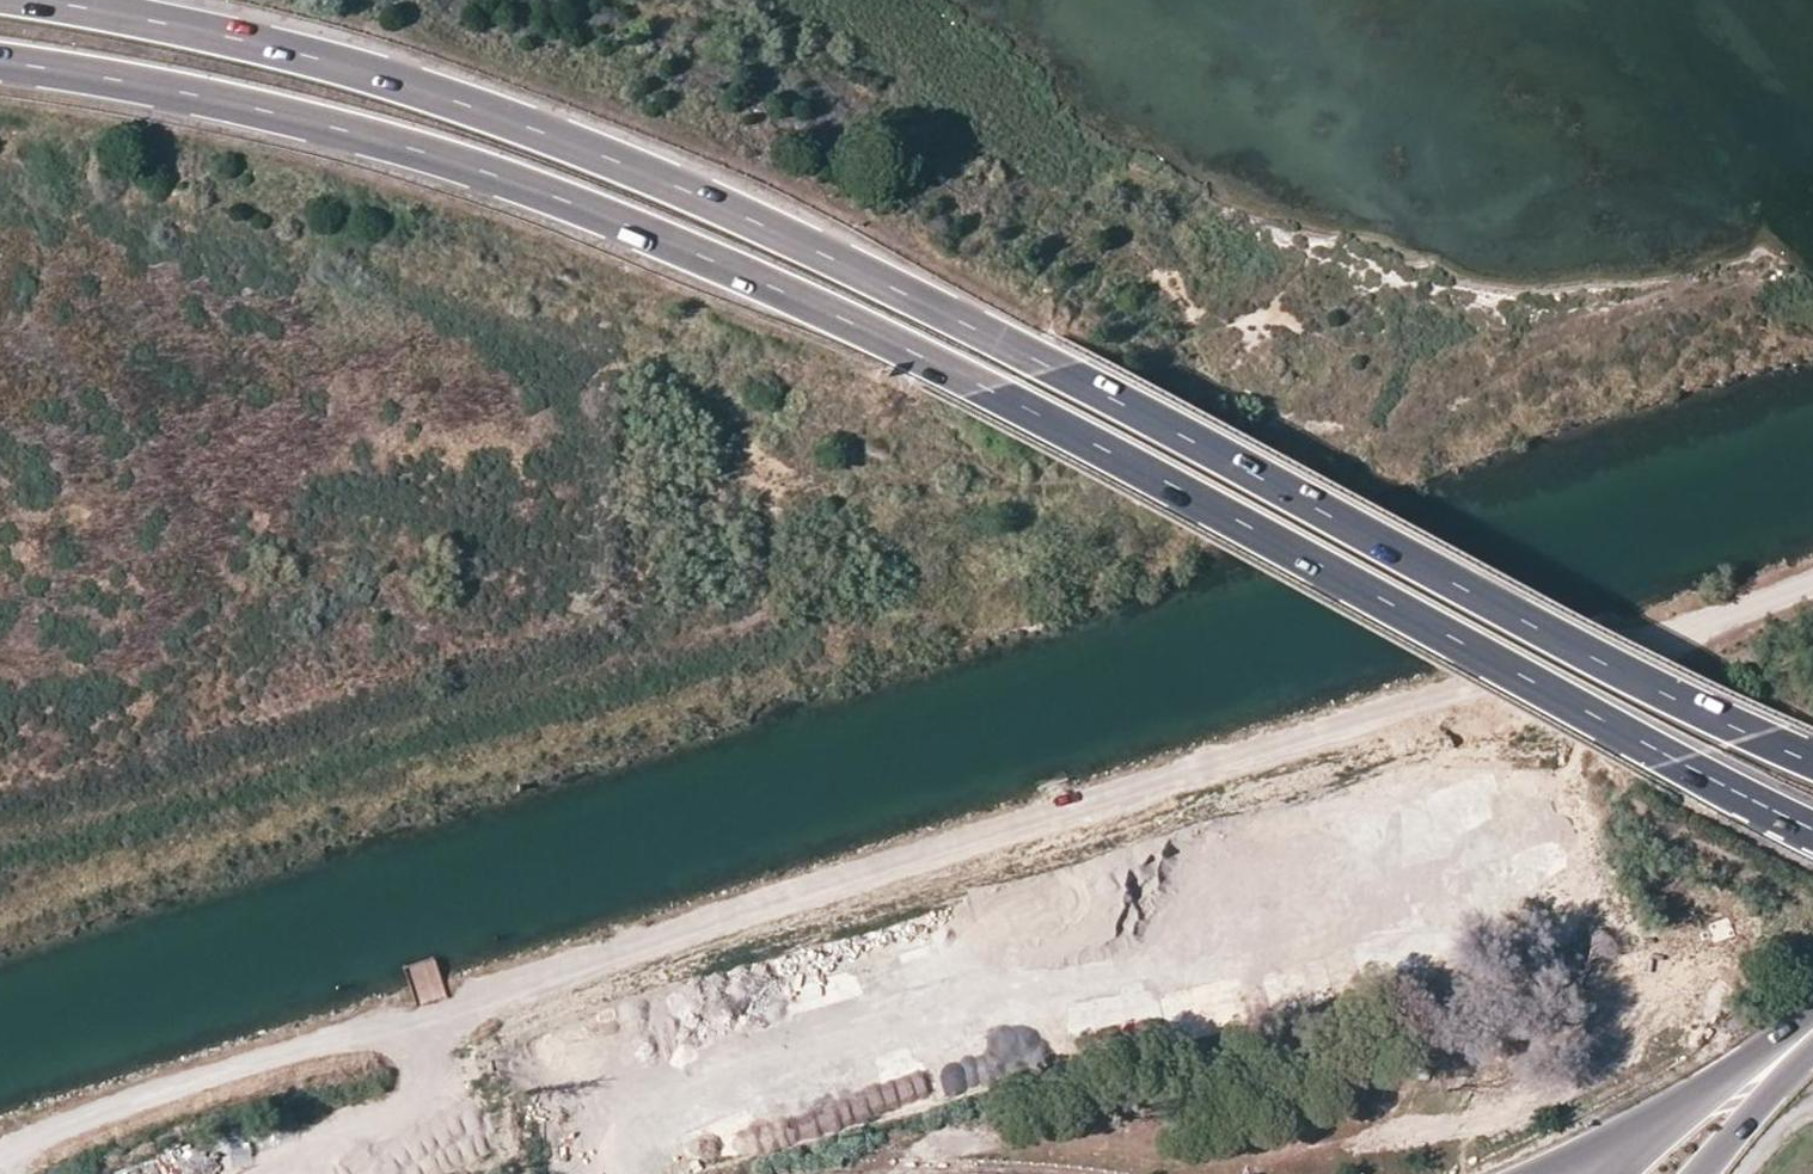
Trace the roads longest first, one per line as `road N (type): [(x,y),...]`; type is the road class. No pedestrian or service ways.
road 1 (trunk): [(0,65),(307,119),(465,165),(688,252),(987,389),(1674,759),(1812,825)]
road 2 (trunk): [(1812,761),(1621,673),(1055,370),(703,199),(479,108),(324,57),(41,0)]
road 3 (track): [(1566,657),(29,1137),(0,1154)]
road 4 (track): [(1812,579),(1566,657)]
road 5 (trunk): [(1812,1022),(1607,1161)]
road 6 (track): [(371,1173),(414,1159),(449,1006)]
road 7 (trunk): [(1699,1173),(1812,1047)]

